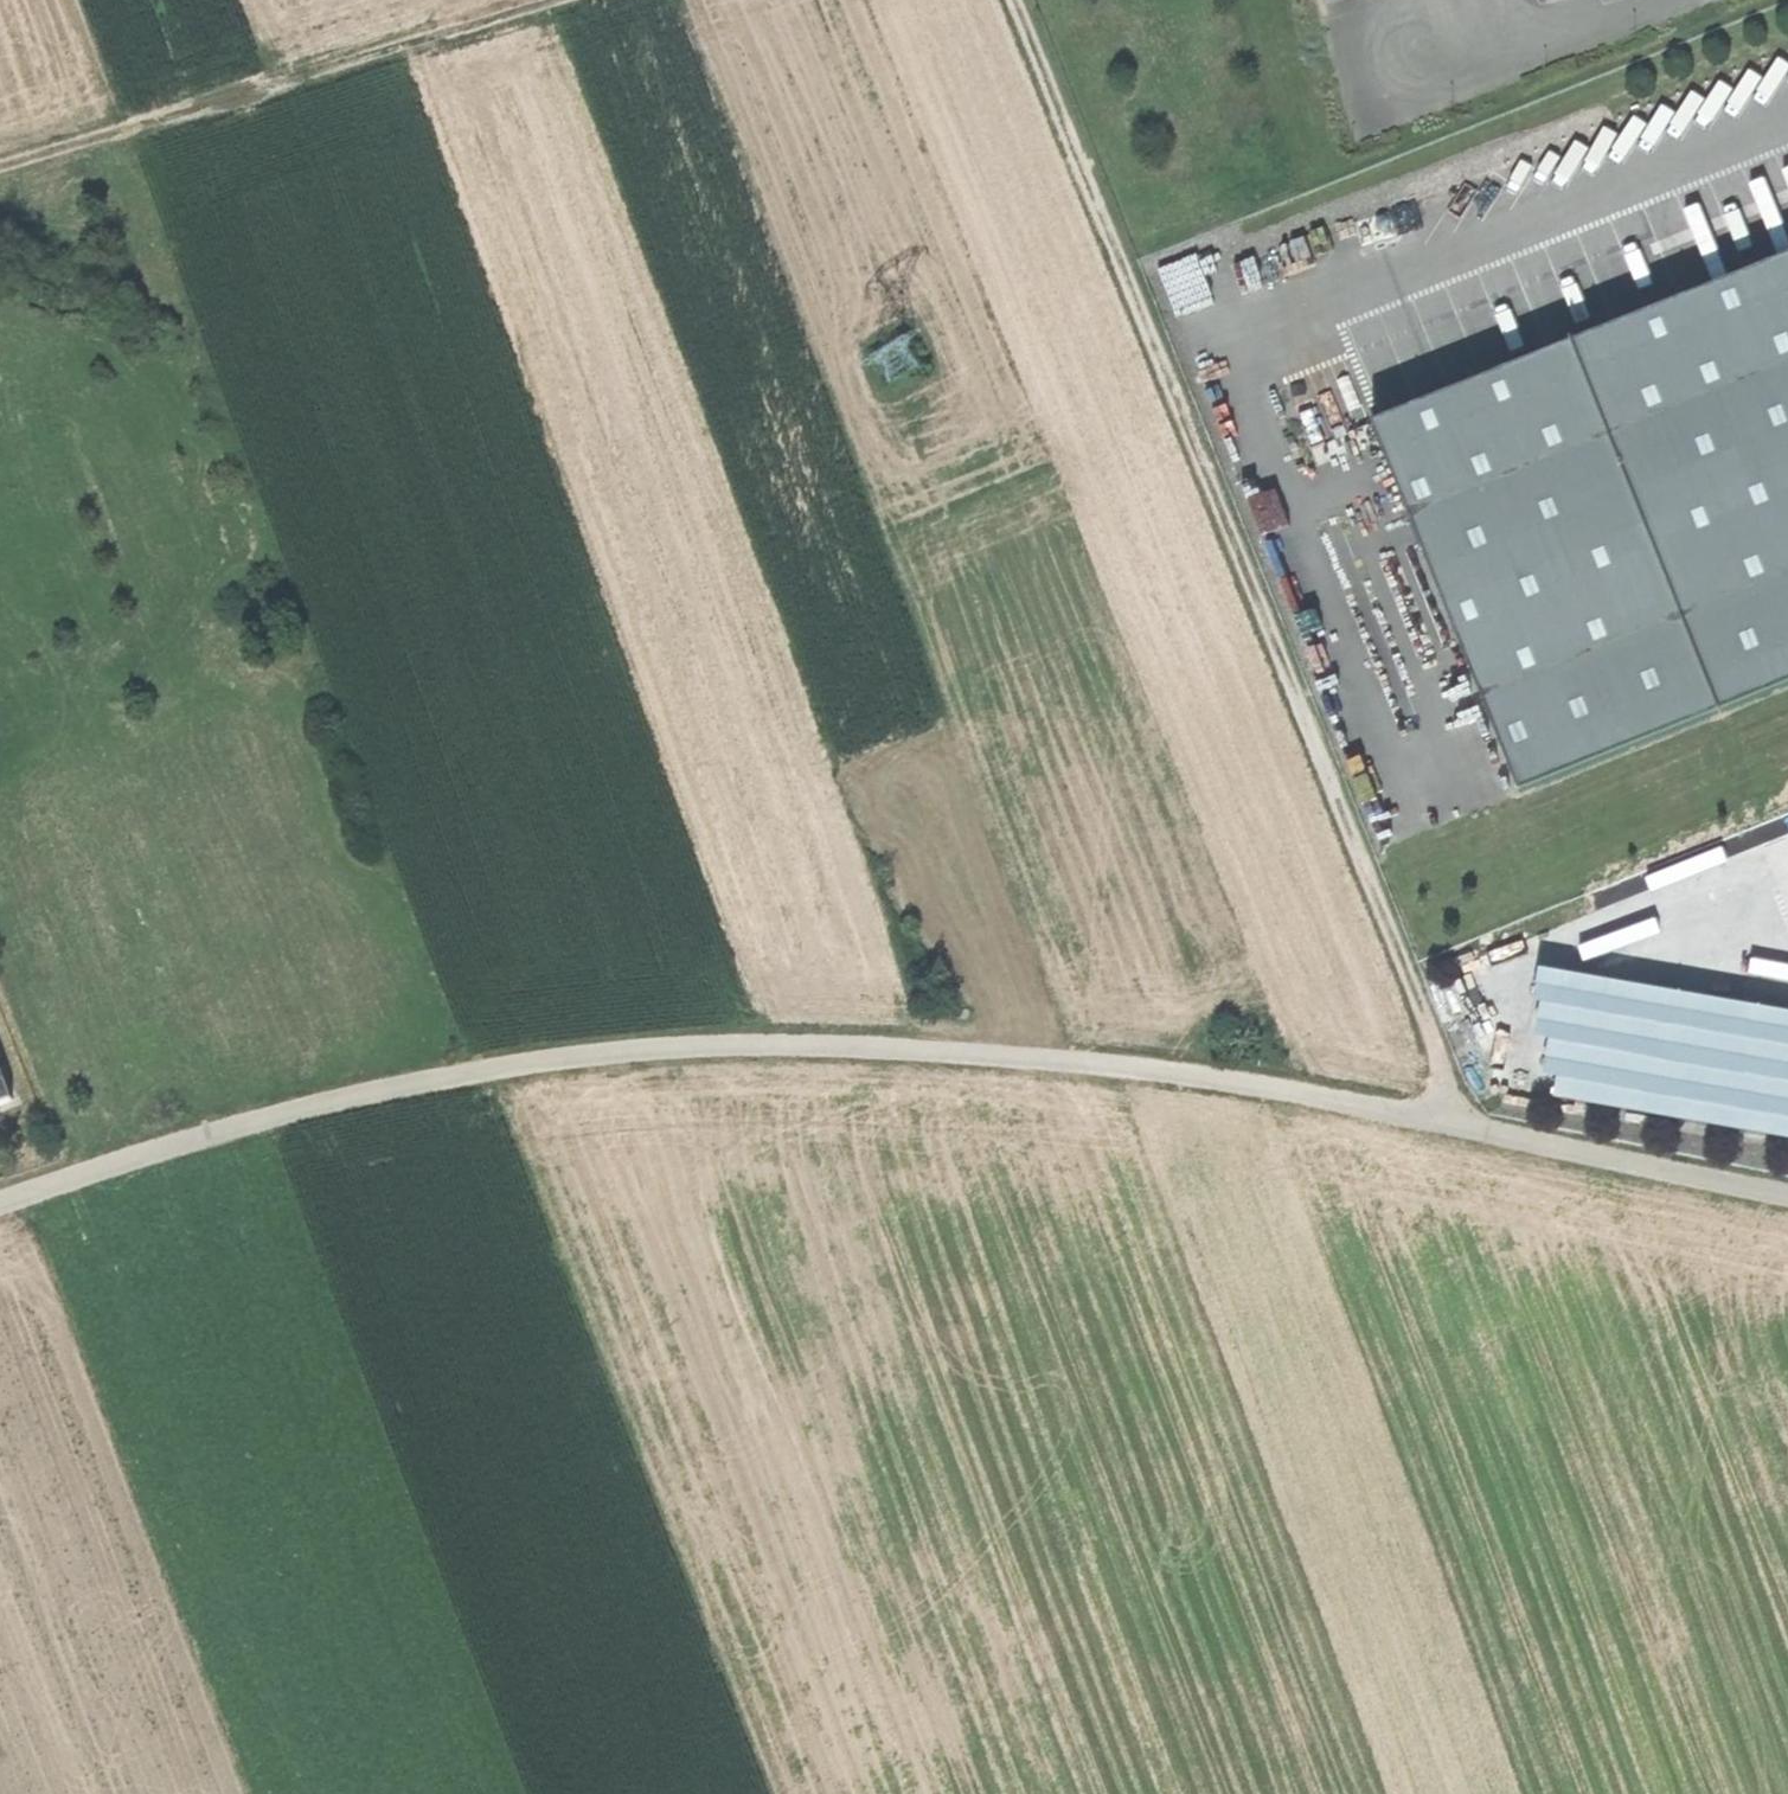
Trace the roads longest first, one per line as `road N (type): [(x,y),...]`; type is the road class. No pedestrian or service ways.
road 1 (track): [(1787,1194),(1184,1073),(857,1045),(584,1051),(291,1111),(0,1204)]
road 2 (track): [(1023,0),(1455,1087),(1454,1128)]
road 3 (track): [(541,0),(0,164)]

